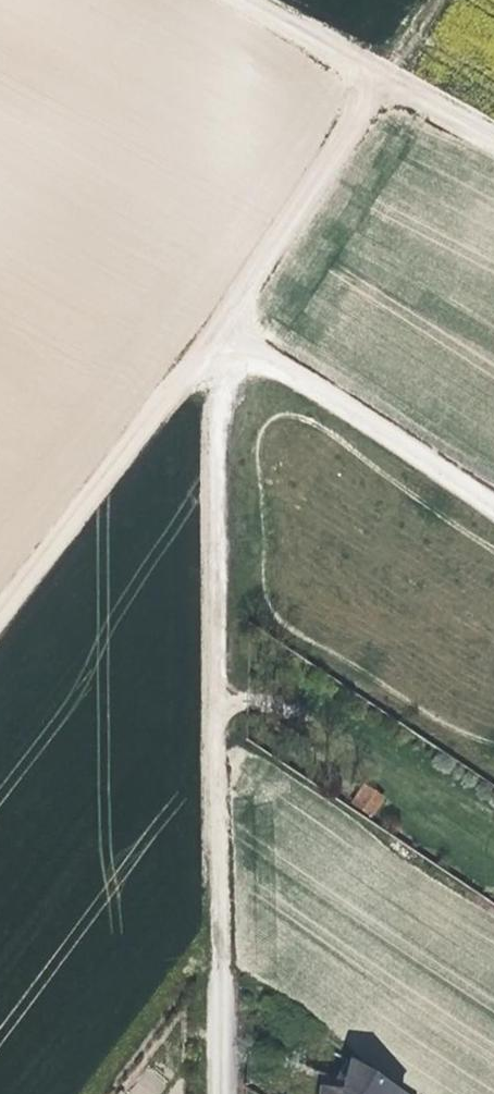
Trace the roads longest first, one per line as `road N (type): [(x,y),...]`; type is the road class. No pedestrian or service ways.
road 1 (track): [(220,959),(210,480),(231,335)]
road 2 (track): [(377,73),(223,328),(493,508)]
road 3 (track): [(223,328),(0,608)]
road 4 (track): [(493,136),(243,0)]
road 5 (residential): [(219,1093),(220,959)]

